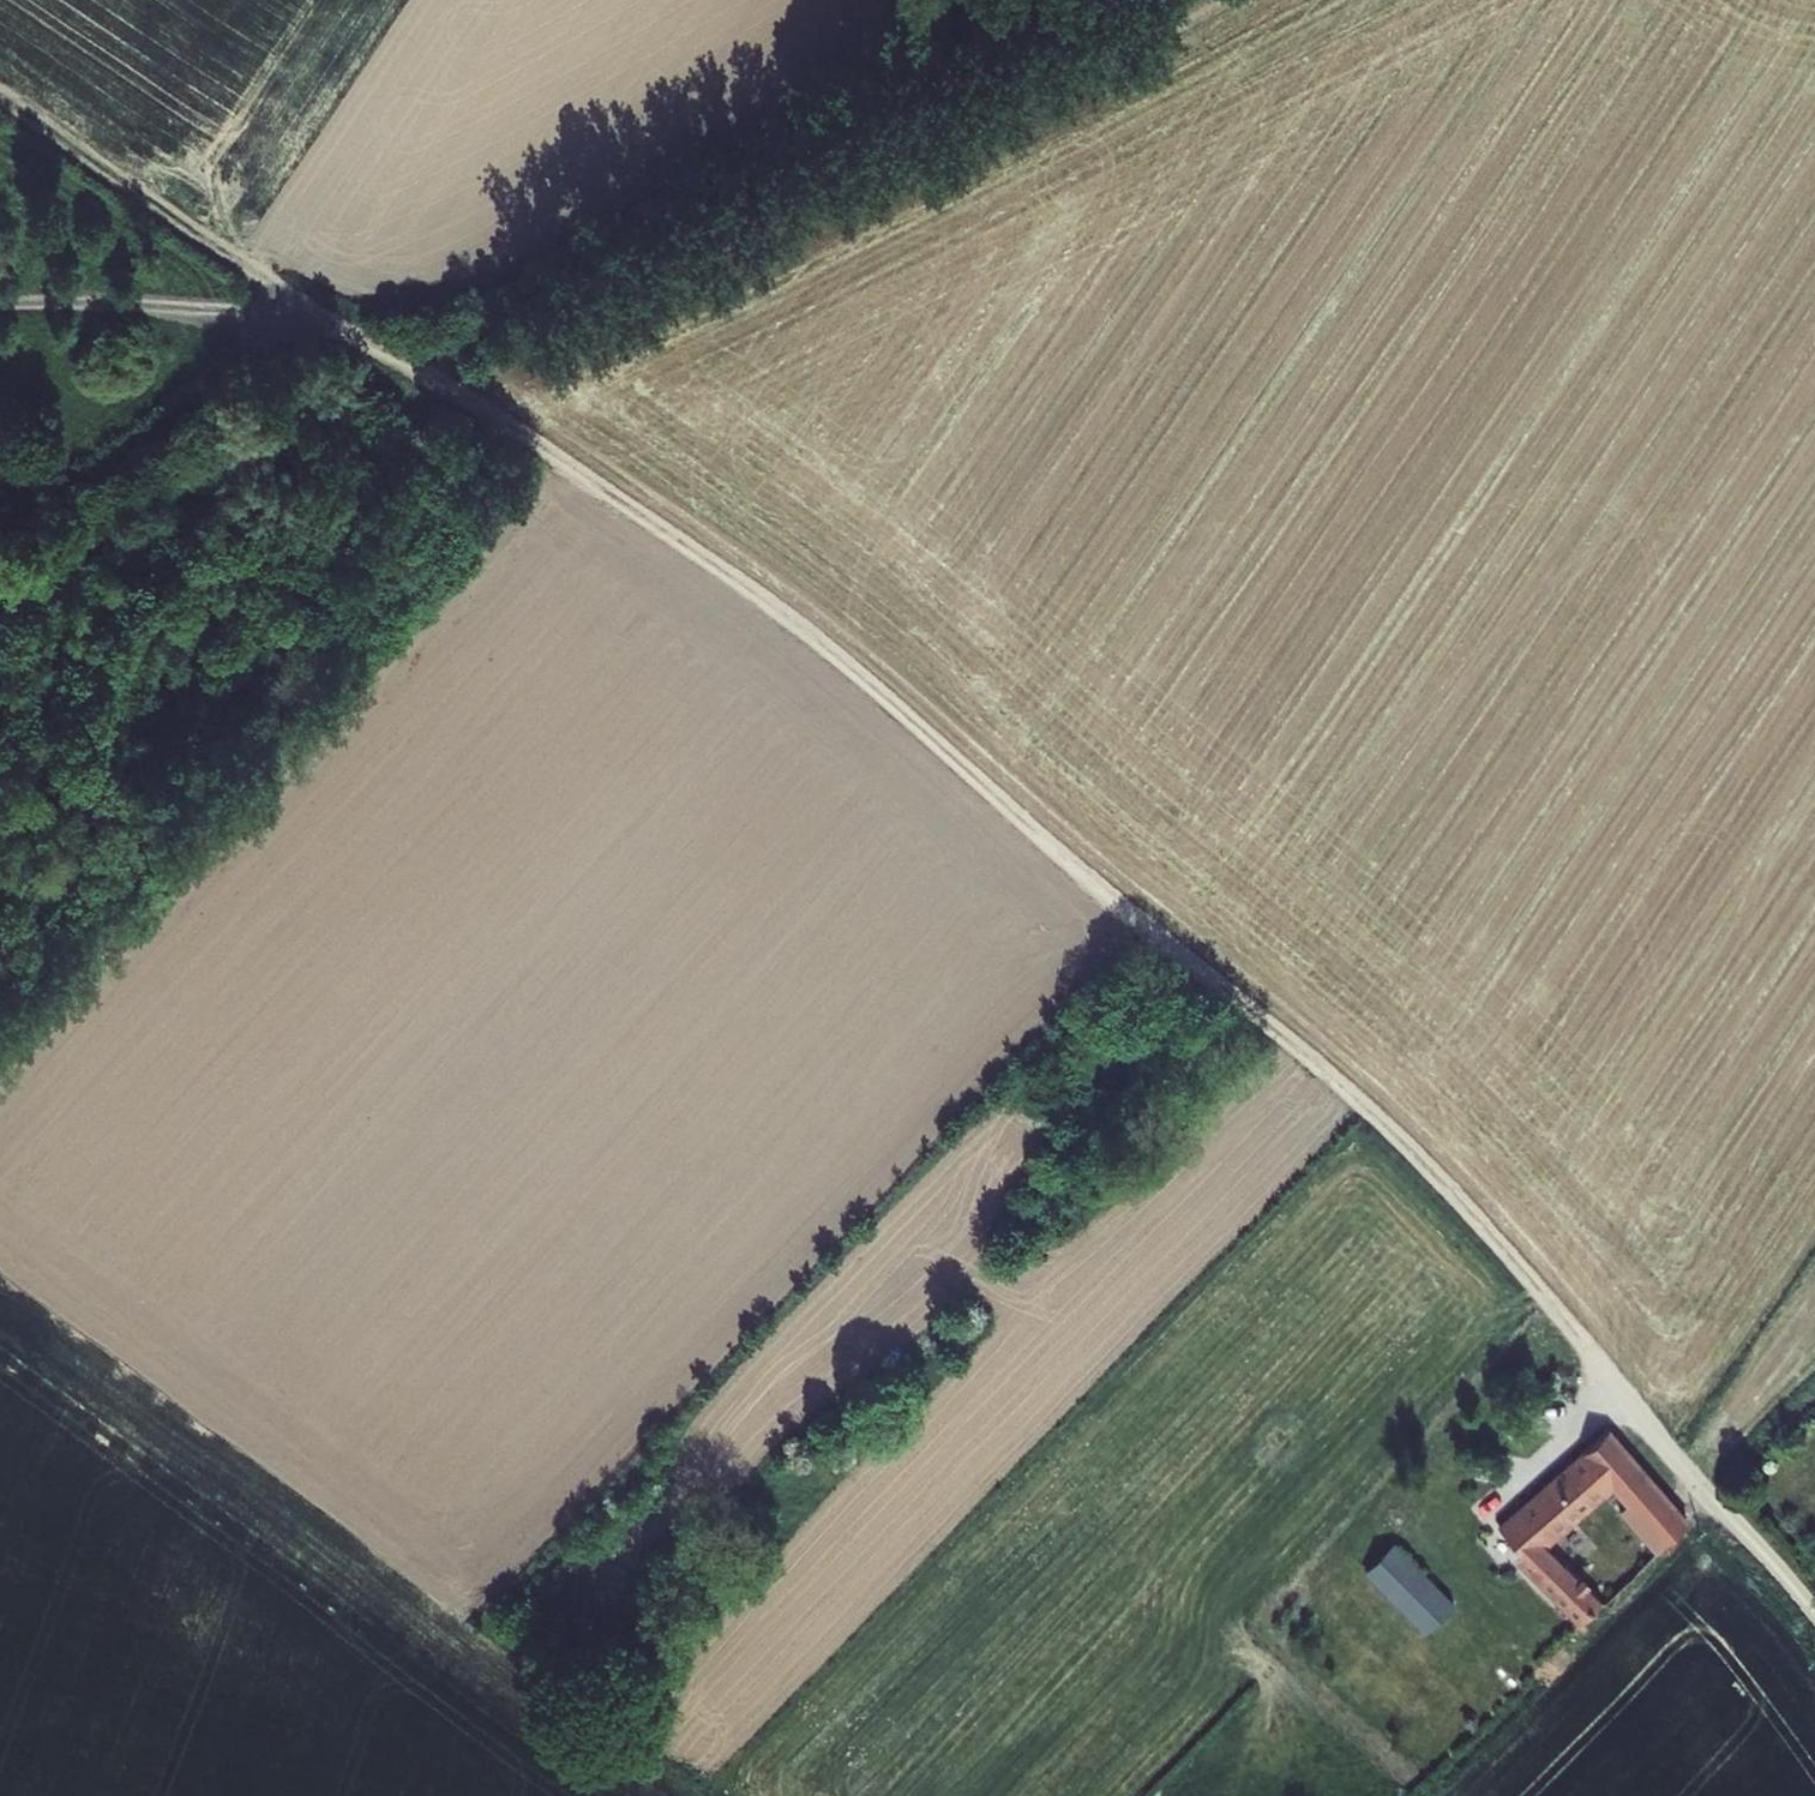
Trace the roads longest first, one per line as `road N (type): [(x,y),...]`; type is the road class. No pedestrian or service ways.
road 1 (track): [(1583,1339),(1371,1112),(799,626),(513,427),(428,372),(326,321),(0,102)]
road 2 (unclassified): [(1814,1609),(1583,1339)]

